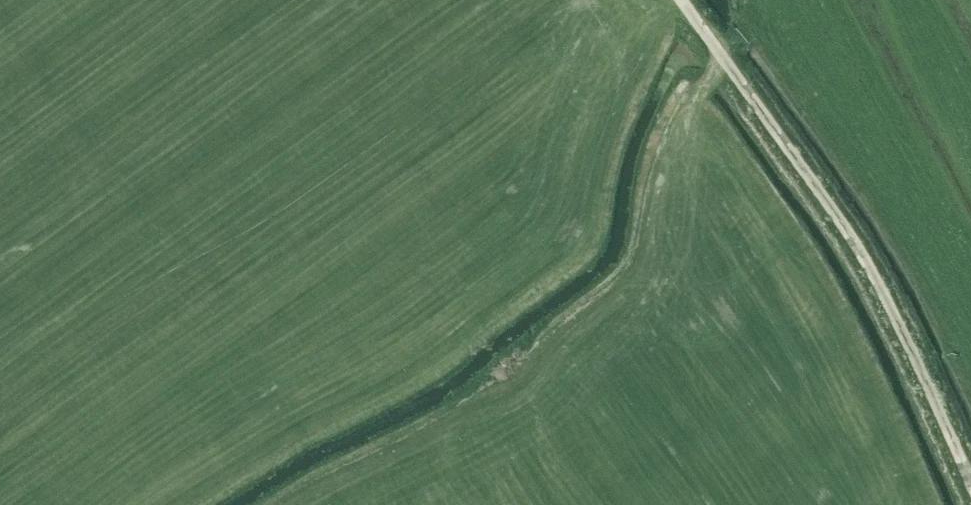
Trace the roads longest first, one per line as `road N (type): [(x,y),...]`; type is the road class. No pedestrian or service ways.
road 1 (unclassified): [(970,483),(850,231),(685,0)]

